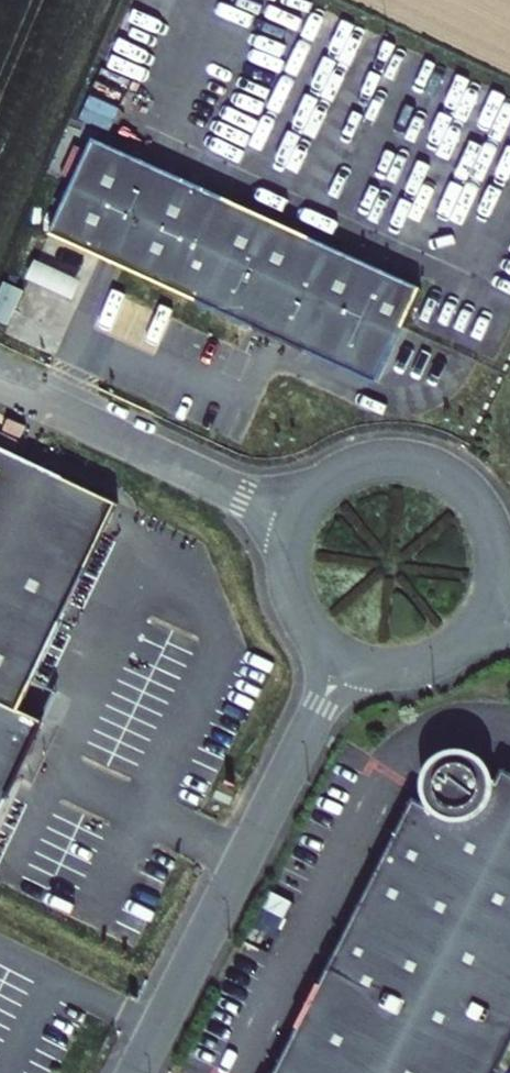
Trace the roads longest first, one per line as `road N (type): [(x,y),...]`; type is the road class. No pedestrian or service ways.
road 1 (unclassified): [(344,659),(135,1072)]
road 2 (unclassified): [(488,609),(497,571),(492,532),(473,498),(442,473),(405,461),(366,464),(330,480),(297,520)]
road 3 (unclassified): [(297,520),(0,387)]
road 4 (unclassified): [(344,659),(382,670),(433,663),(466,641),(488,609)]
road 5 (unclassified): [(297,520),(287,559),(292,599),(312,634),(344,659)]

